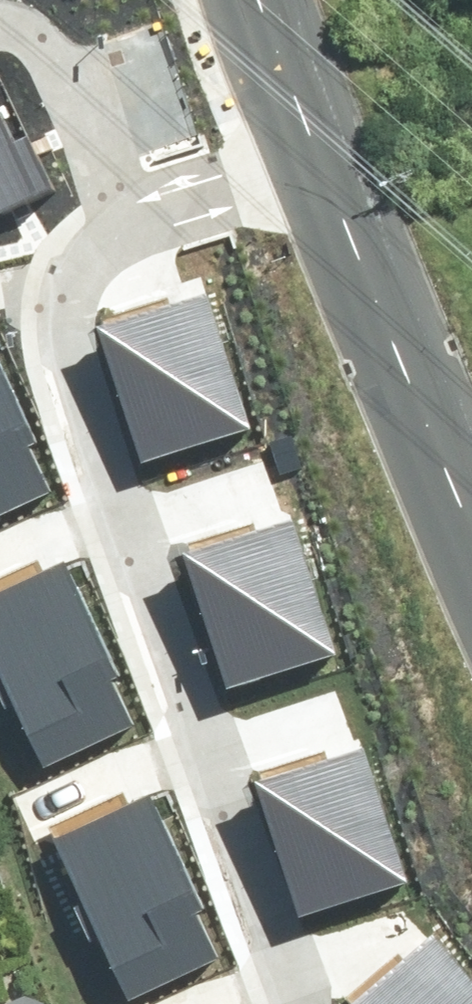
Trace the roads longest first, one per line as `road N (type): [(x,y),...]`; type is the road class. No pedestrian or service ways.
road 1 (residential): [(333,174),(149,210),(103,231),(74,258),(58,291),(66,377),(284,1003)]
road 2 (residential): [(471,527),(333,174)]
road 3 (residential): [(333,174),(266,0)]

